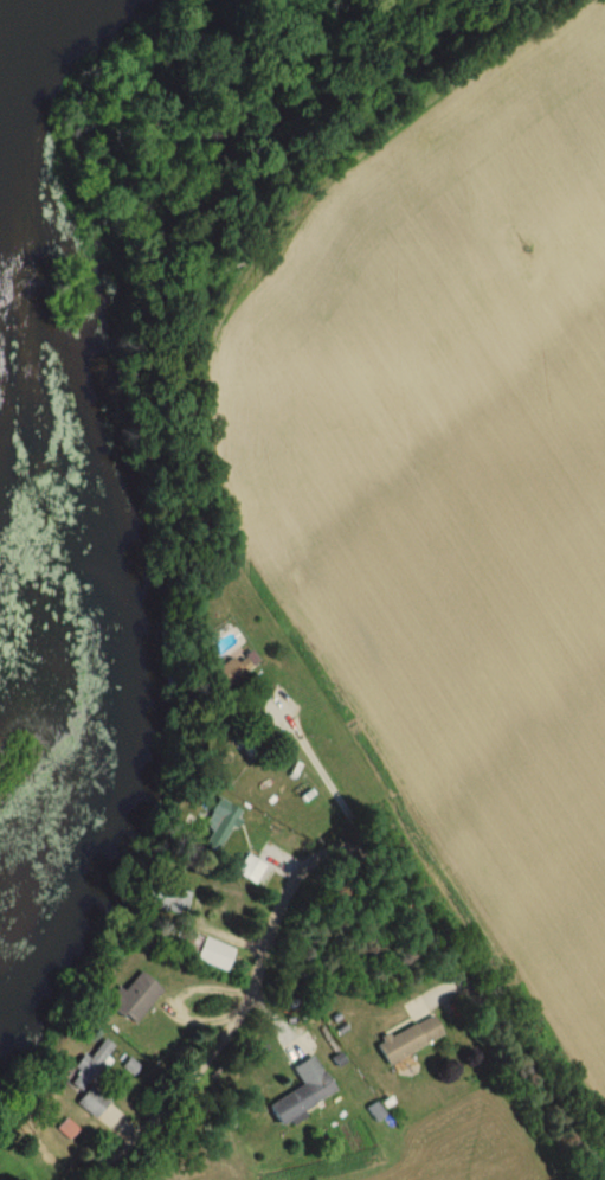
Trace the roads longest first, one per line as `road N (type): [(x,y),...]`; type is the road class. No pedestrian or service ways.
road 1 (residential): [(595,1179),(408,913),(259,667)]
road 2 (residential): [(75,1179),(118,1154),(408,913)]

